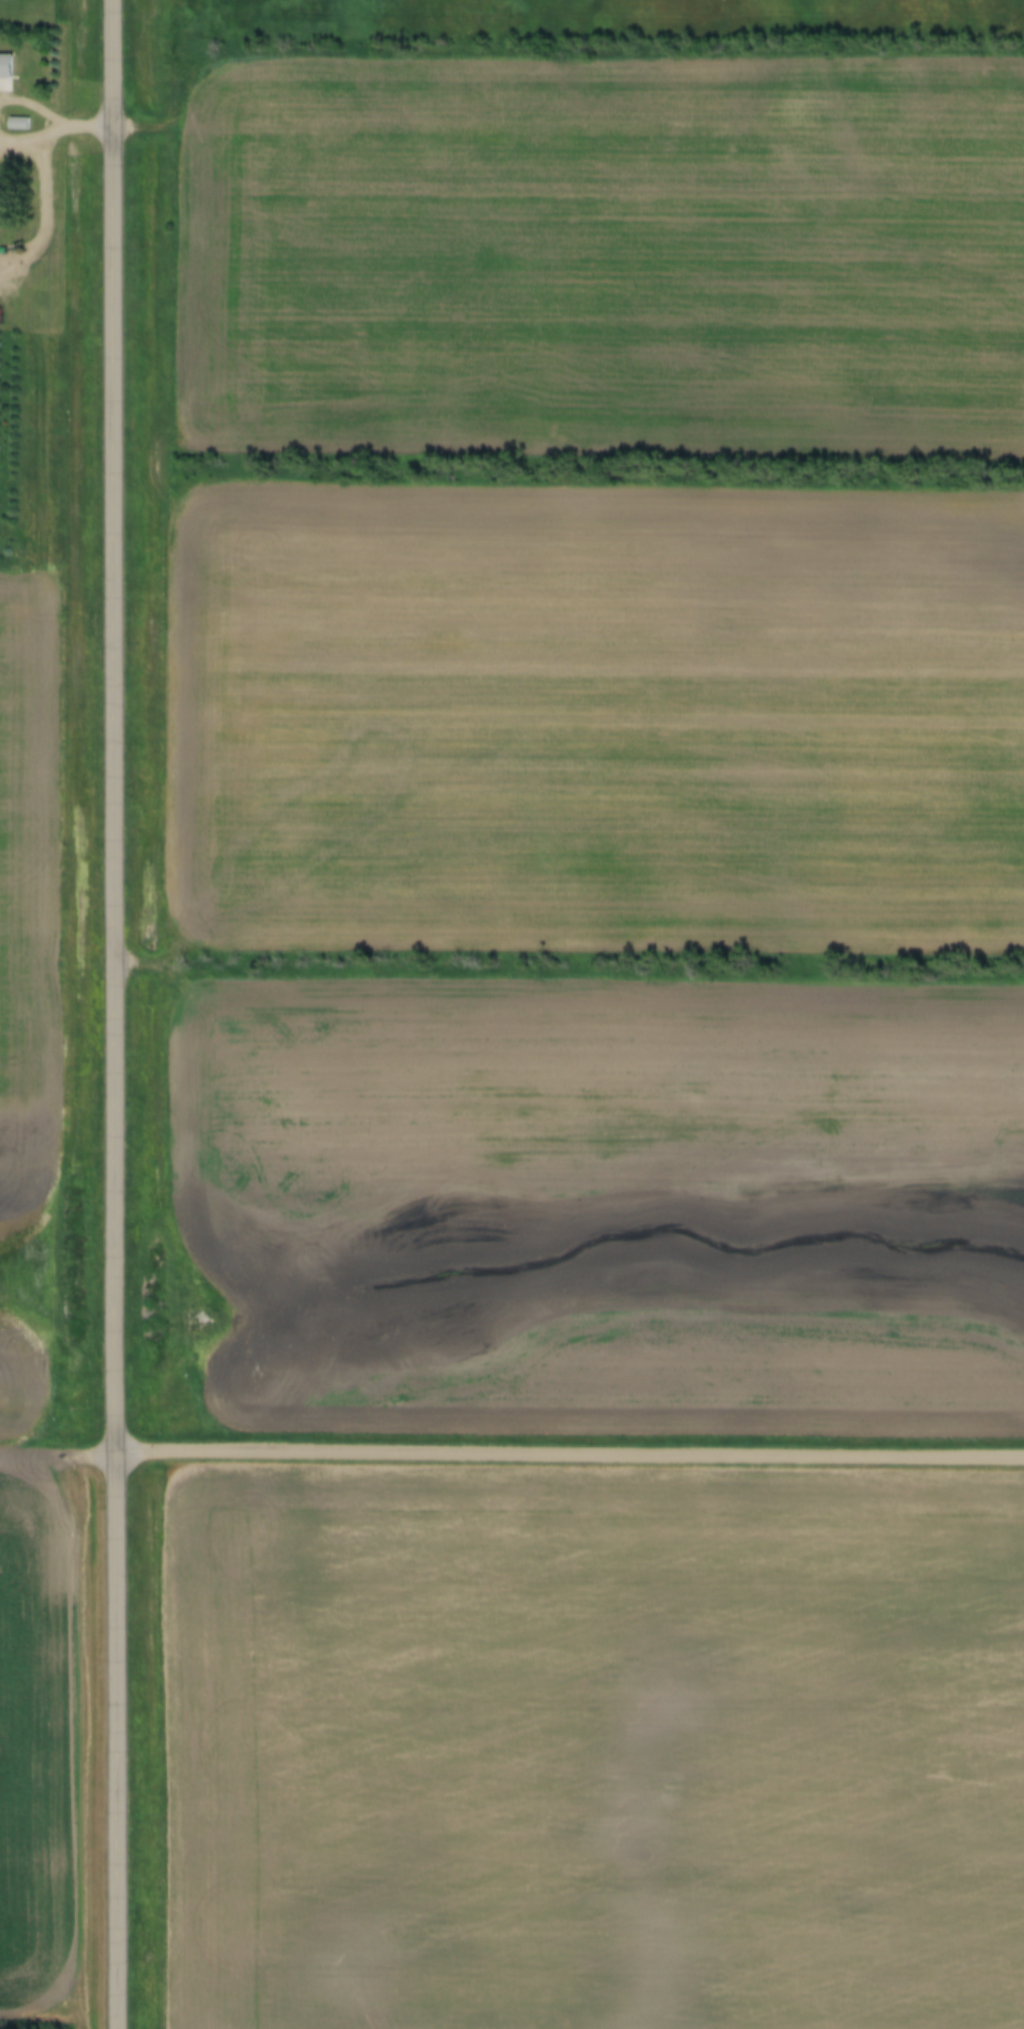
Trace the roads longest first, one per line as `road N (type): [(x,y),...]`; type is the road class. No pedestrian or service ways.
road 1 (tertiary): [(120,2028),(115,0)]
road 2 (residential): [(1023,1459),(117,1454)]

